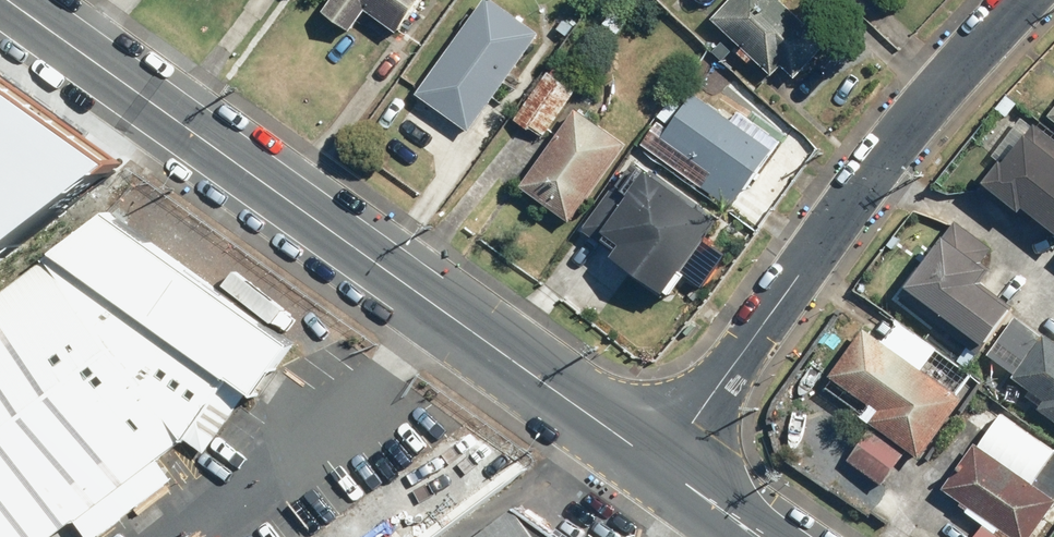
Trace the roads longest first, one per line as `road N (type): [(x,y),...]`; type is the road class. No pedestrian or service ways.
road 1 (secondary): [(10,0),(662,468)]
road 2 (residential): [(662,468),(885,157),(1021,0)]

